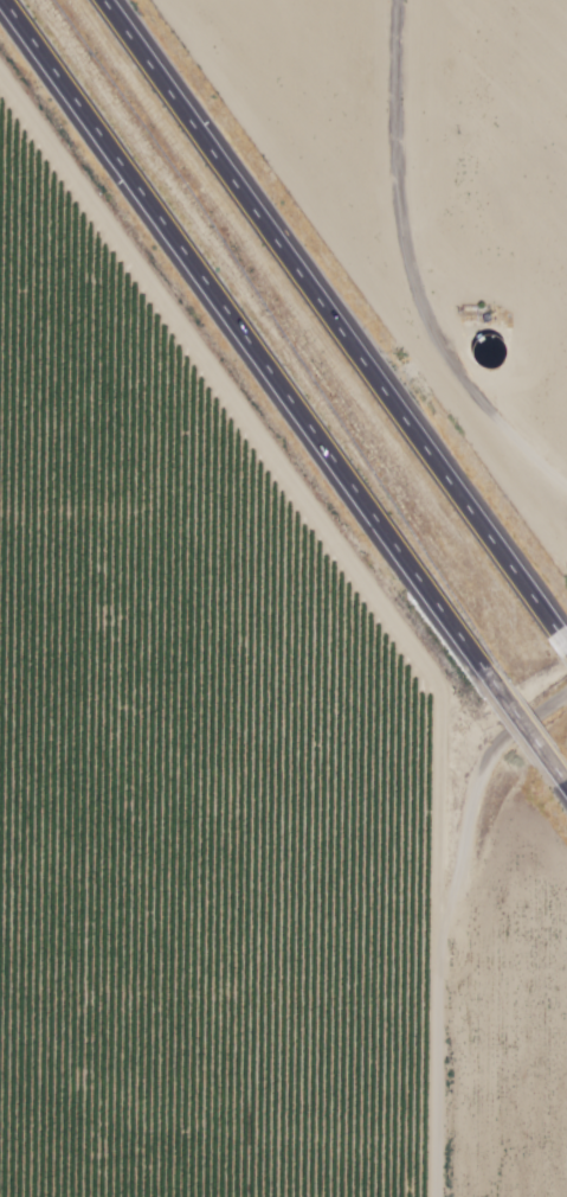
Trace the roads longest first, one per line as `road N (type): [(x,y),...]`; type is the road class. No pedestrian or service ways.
road 1 (motorway): [(0,6),(476,670)]
road 2 (motorway): [(548,635),(95,0)]
road 3 (motorway): [(476,670),(559,781)]

